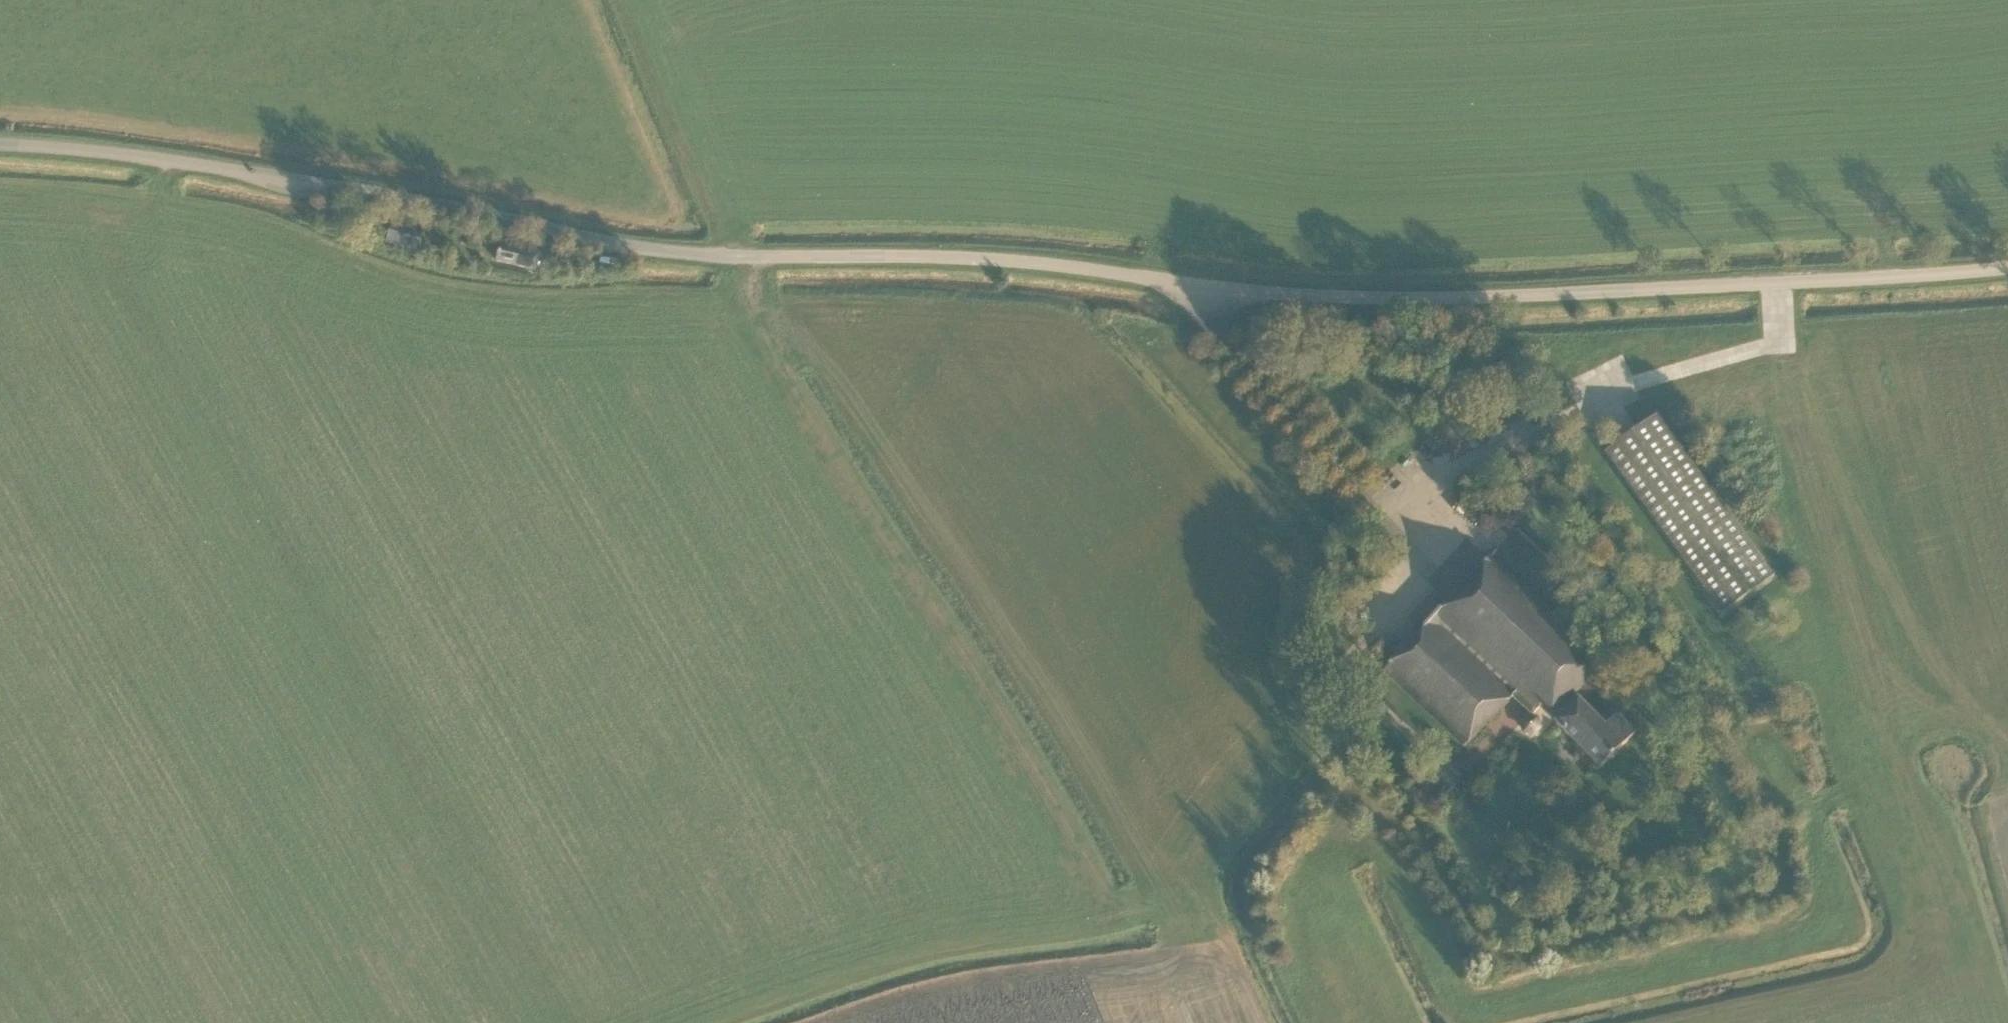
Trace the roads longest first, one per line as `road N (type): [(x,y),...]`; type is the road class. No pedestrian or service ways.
road 1 (tertiary): [(0,148),(431,206),(614,250),(724,266),(901,261),(1369,303),(1551,301),(2007,272)]

